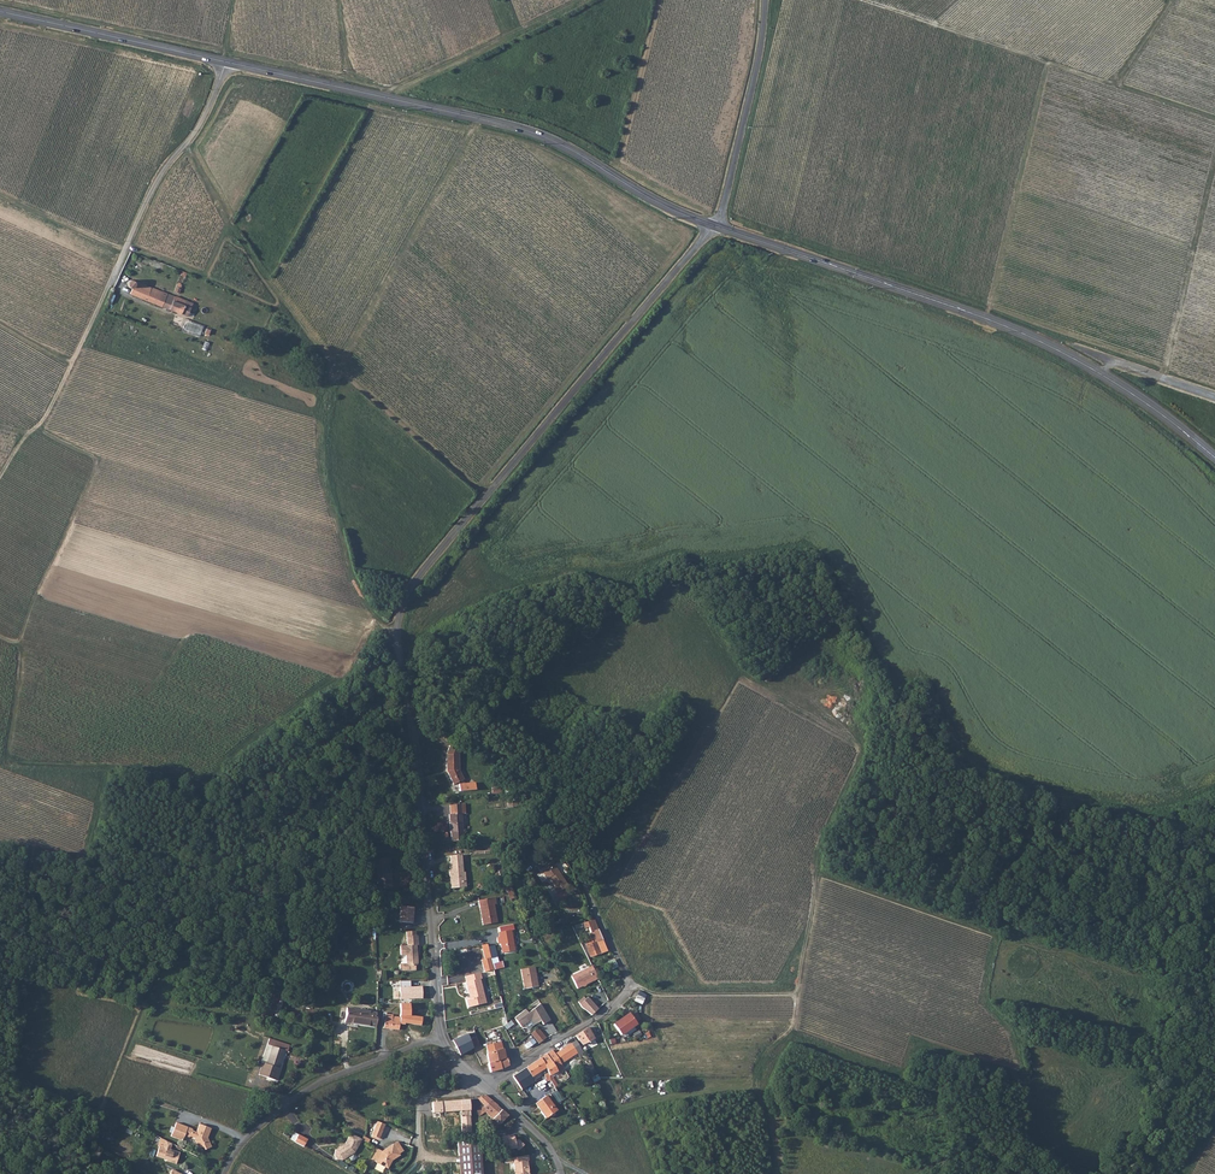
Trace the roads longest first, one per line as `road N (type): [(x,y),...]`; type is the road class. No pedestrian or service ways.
road 1 (unclassified): [(437,1039),(399,615),(432,561),(716,227)]
road 2 (track): [(549,1148),(623,1110),(750,1081),(766,1050),(793,1027),(814,856),(859,751),(742,683)]
road 3 (track): [(397,631),(350,588),(323,486),(319,432),(336,368),(477,118)]
road 4 (secondary): [(226,62),(525,131),(716,227)]
road 5 (track): [(185,146),(225,218),(336,368),(476,488)]
road 6 (track): [(3,763),(120,770),(197,786),(302,696),(343,672),(373,615)]
road 7 (secondary): [(716,227),(984,319),(1098,373)]
road 8 (track): [(863,0),(1214,118)]
road 9 (track): [(0,637),(18,644),(96,467),(93,458),(33,428)]
road 10 (residential): [(486,1088),(624,994),(627,978),(585,886)]
road 11 (track): [(1047,62),(984,319)]
road 12 (unclassified): [(437,1039),(318,1083),(246,1139),(225,1173)]
road 13 (unclassified): [(109,284),(160,176),(210,106),(226,62)]
road 14 (unclassified): [(716,227),(764,0)]
road 15 (secondary): [(0,11),(226,62)]
road 16 (track): [(1214,160),(1162,379)]
road 17 (track): [(0,477),(65,382),(109,284)]
road 18 (track): [(578,0),(380,98)]
road 19 (track): [(1098,373),(916,463)]
road 20 (track): [(626,986),(673,997),(796,994)]
road 21 (secondary): [(1098,373),(1214,458)]
road 22 (track): [(125,250),(0,194)]
road 23 (unclassified): [(1098,373),(1116,363),(1214,397)]
road 24 (track): [(18,644),(20,674),(0,762)]

